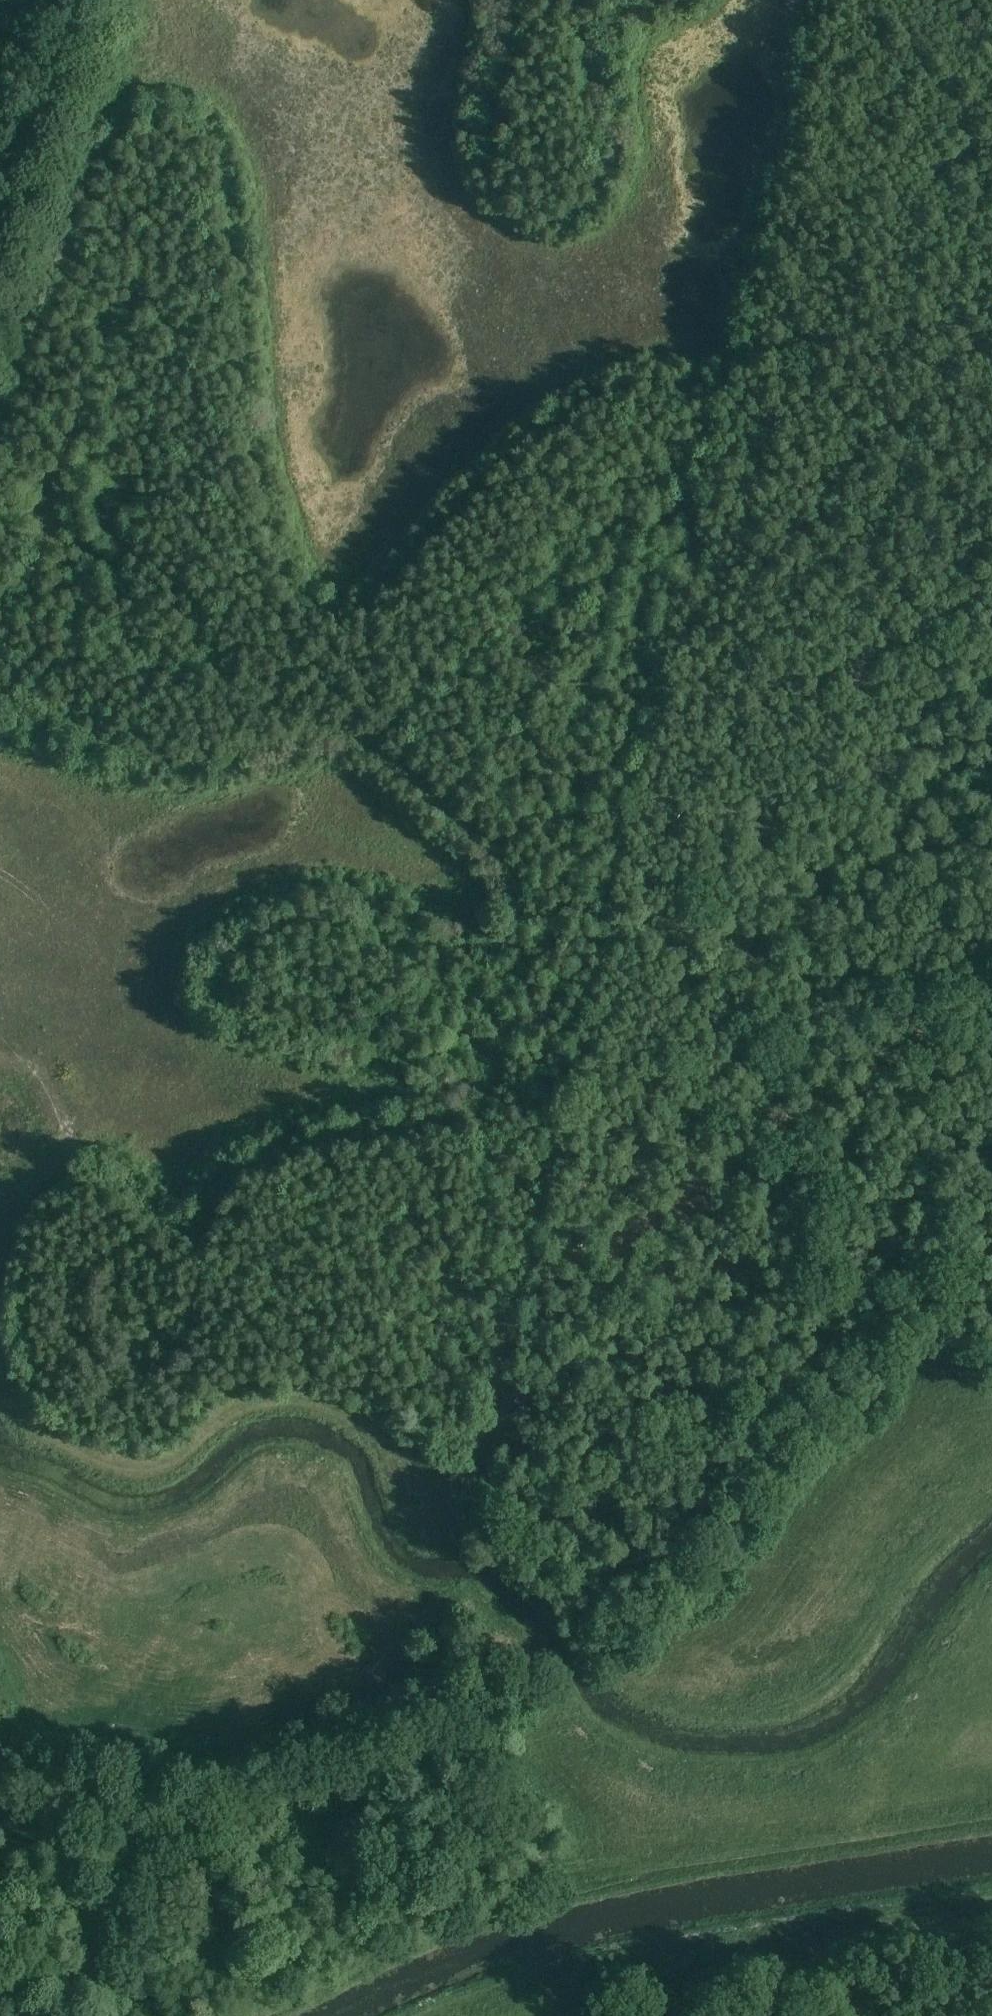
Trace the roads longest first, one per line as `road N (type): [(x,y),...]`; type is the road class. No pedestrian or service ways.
road 1 (track): [(265,2015),(551,1877),(991,1813)]
road 2 (track): [(88,0),(0,240)]

